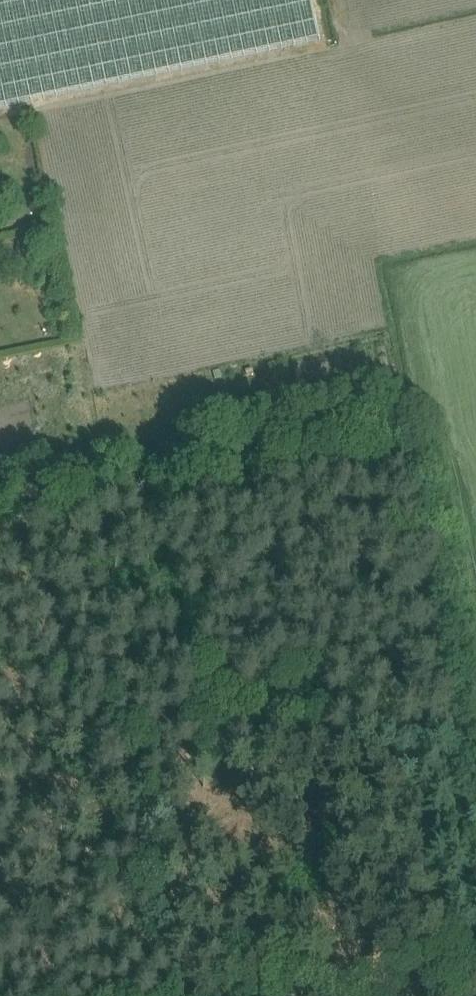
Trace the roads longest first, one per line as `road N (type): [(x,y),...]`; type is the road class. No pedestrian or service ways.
road 1 (track): [(475,569),(439,402),(0,506)]
road 2 (track): [(197,995),(475,947)]

